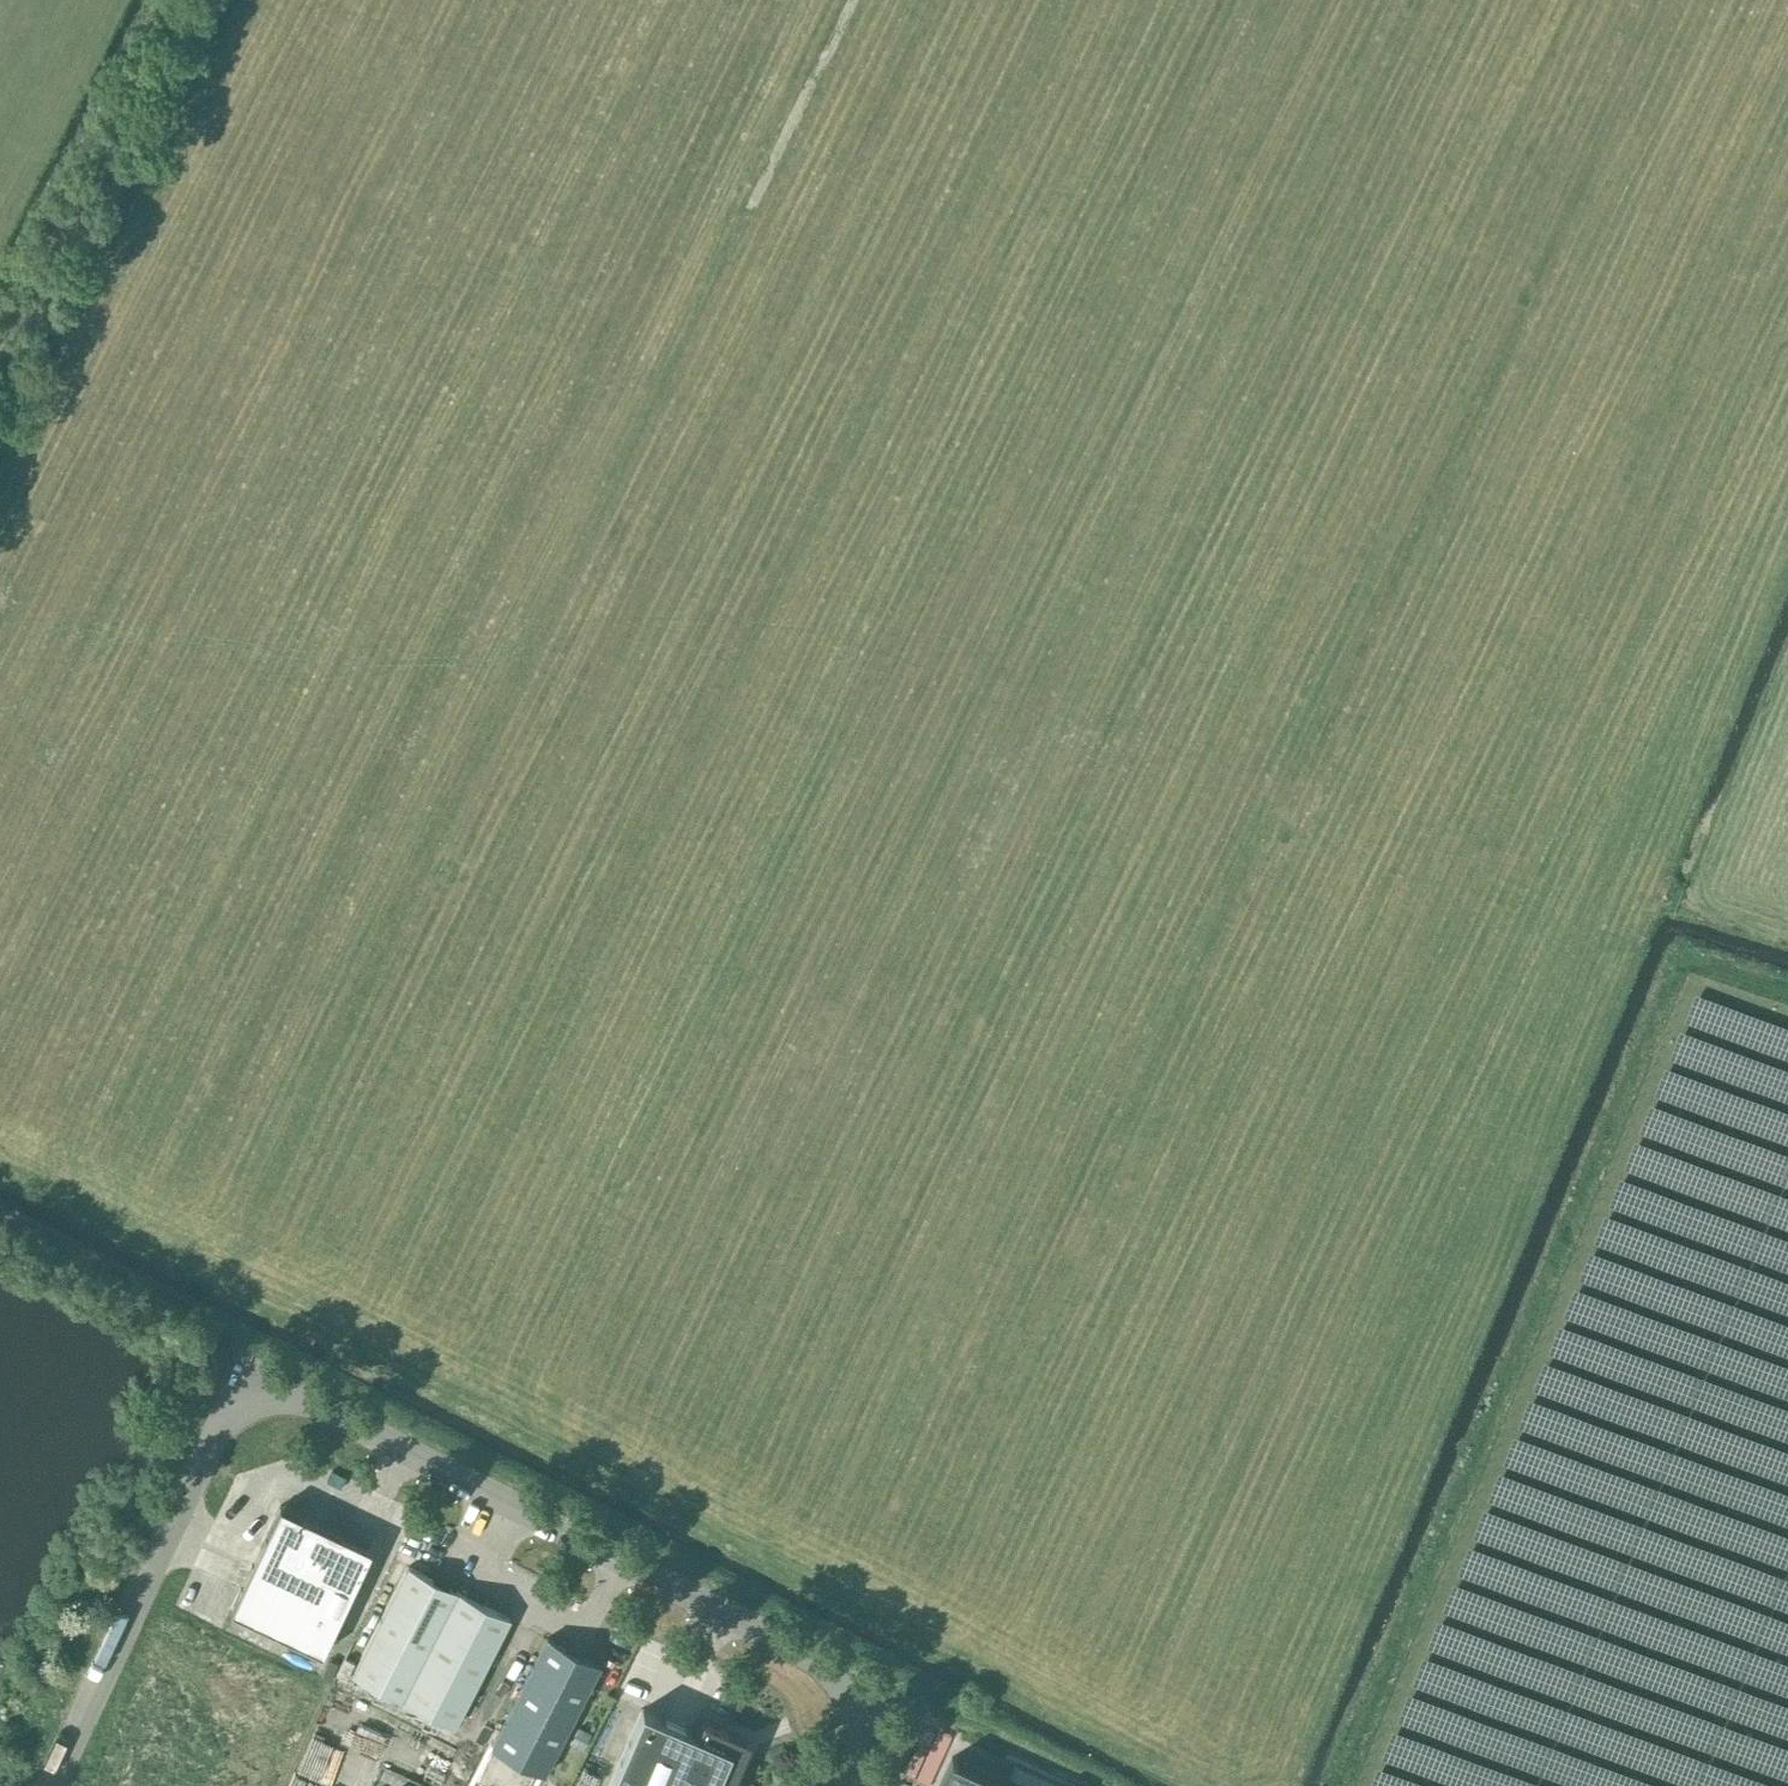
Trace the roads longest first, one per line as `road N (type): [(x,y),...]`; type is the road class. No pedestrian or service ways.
road 1 (unclassified): [(833,1785),(871,1693),(266,1382),(241,1378),(50,1785)]

